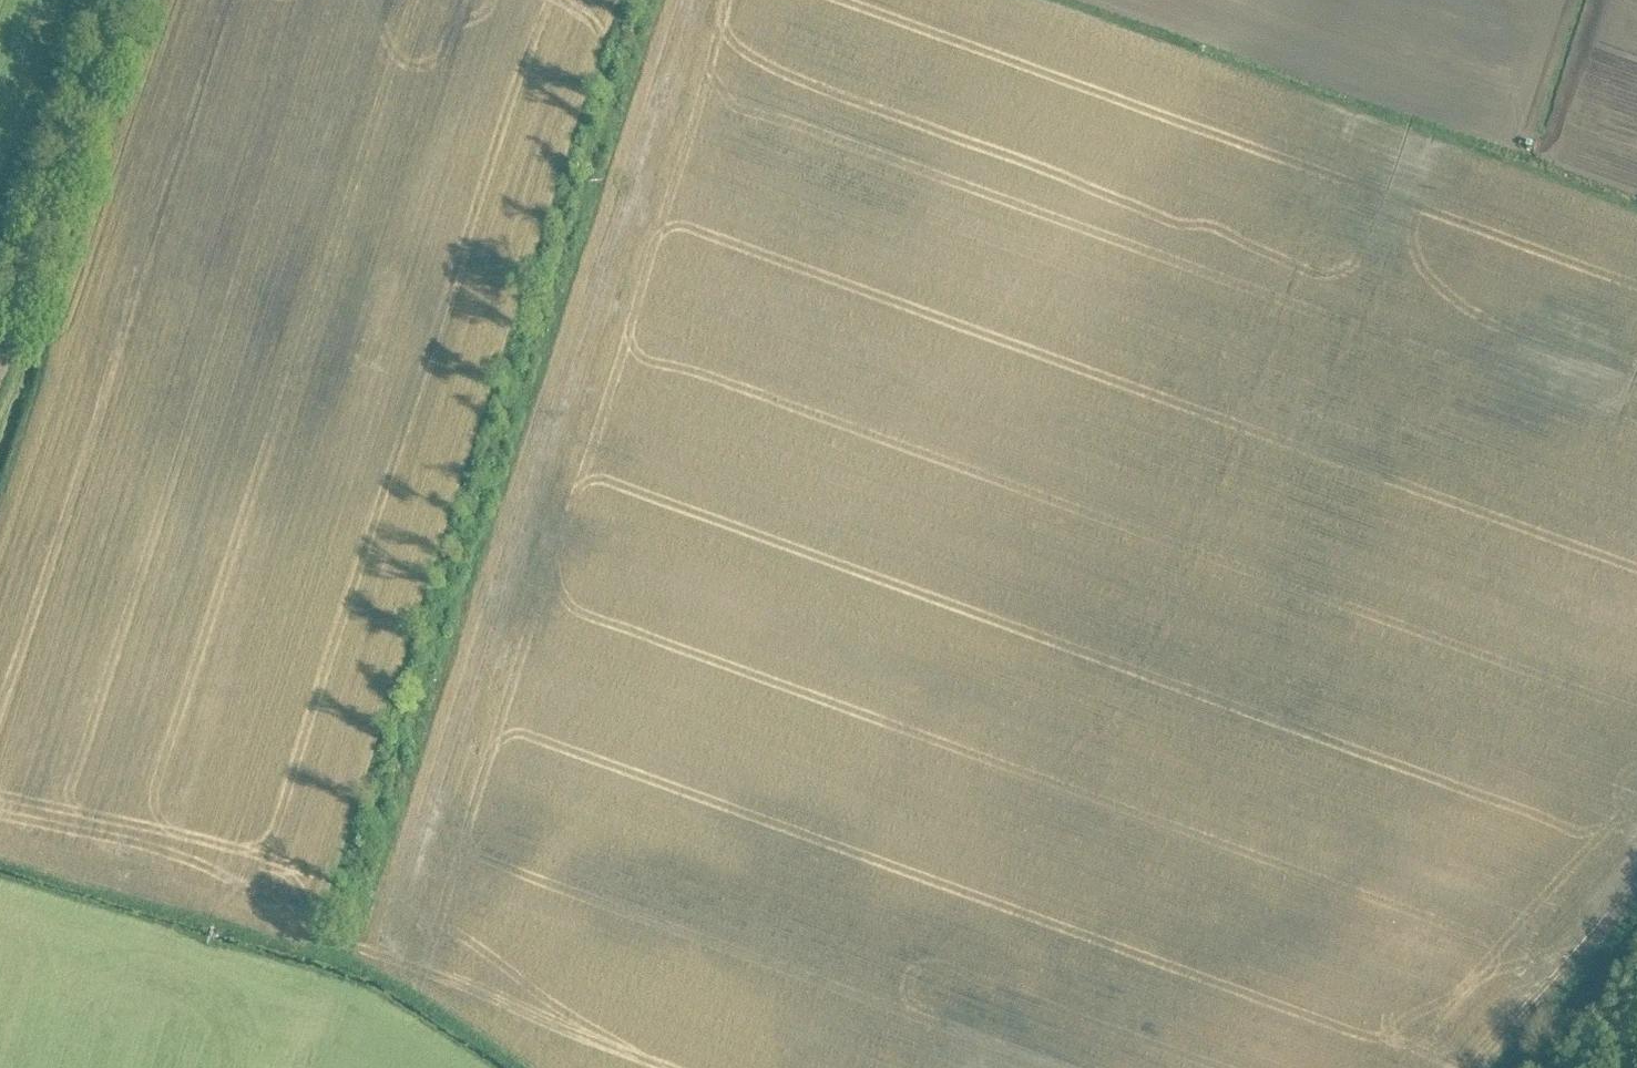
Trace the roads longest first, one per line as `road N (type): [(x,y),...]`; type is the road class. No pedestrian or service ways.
road 1 (unclassified): [(0,387),(134,0)]

